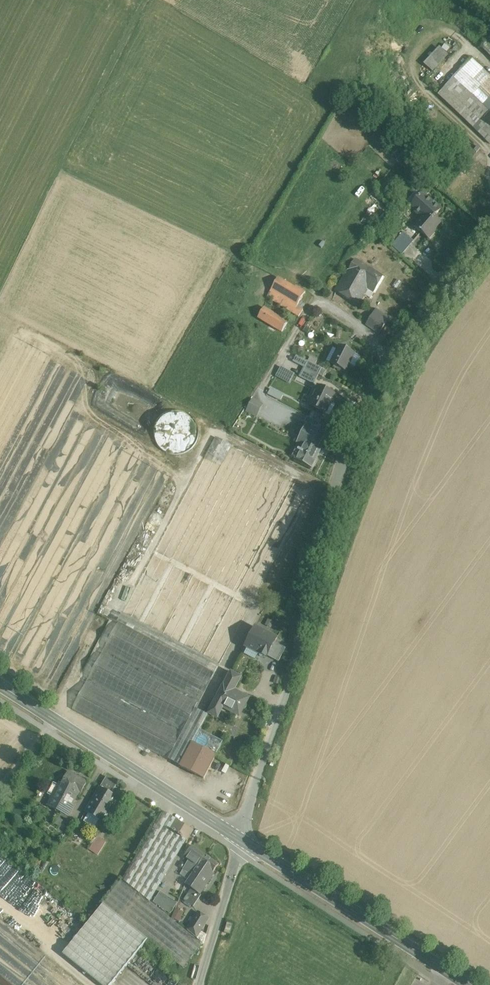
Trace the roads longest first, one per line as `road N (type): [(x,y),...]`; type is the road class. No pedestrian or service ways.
road 1 (residential): [(384,358),(335,485),(290,680),(242,840)]
road 2 (secondary): [(242,840),(0,686)]
road 3 (secondary): [(468,984),(242,840)]
road 4 (residential): [(489,215),(384,358)]
road 5 (unclassified): [(242,840),(200,984)]

